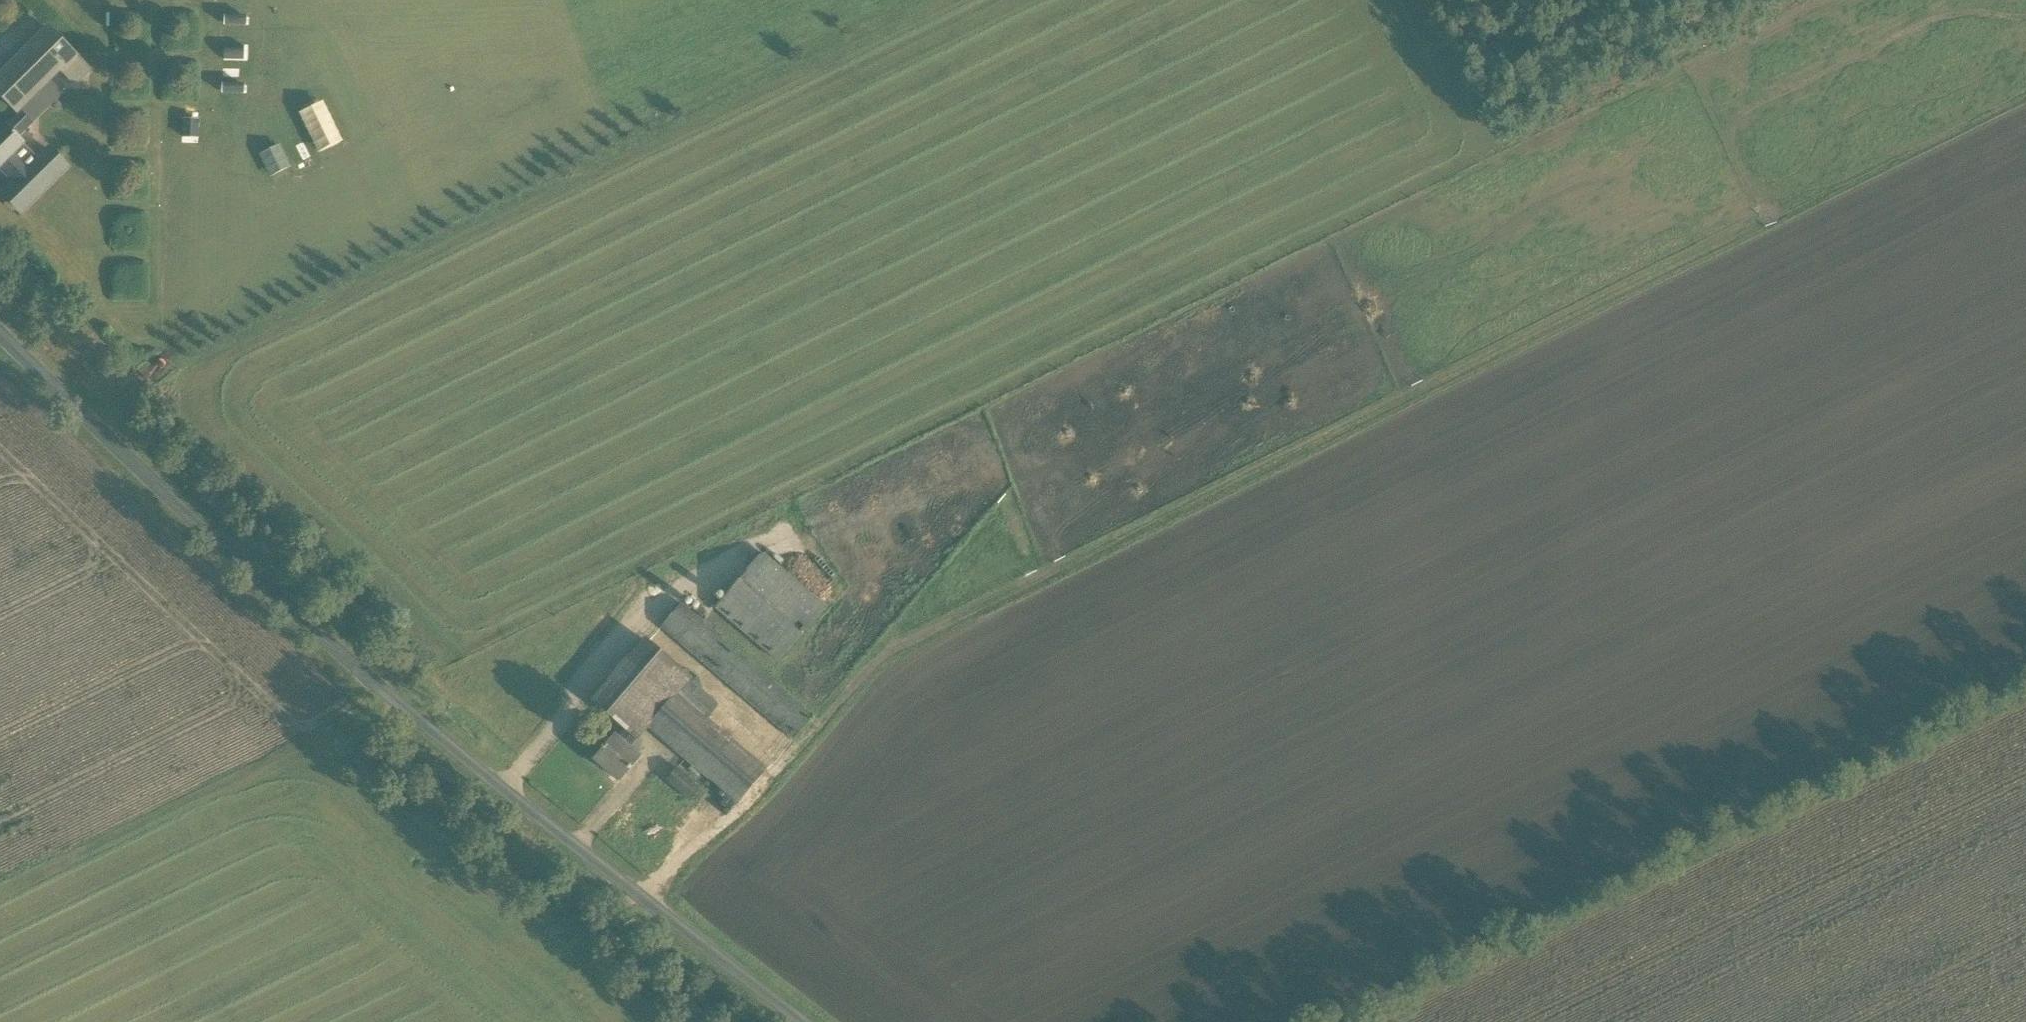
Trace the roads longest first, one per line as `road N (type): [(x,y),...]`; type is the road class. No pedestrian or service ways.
road 1 (unclassified): [(818,1021),(622,878),(271,579),(0,321)]

